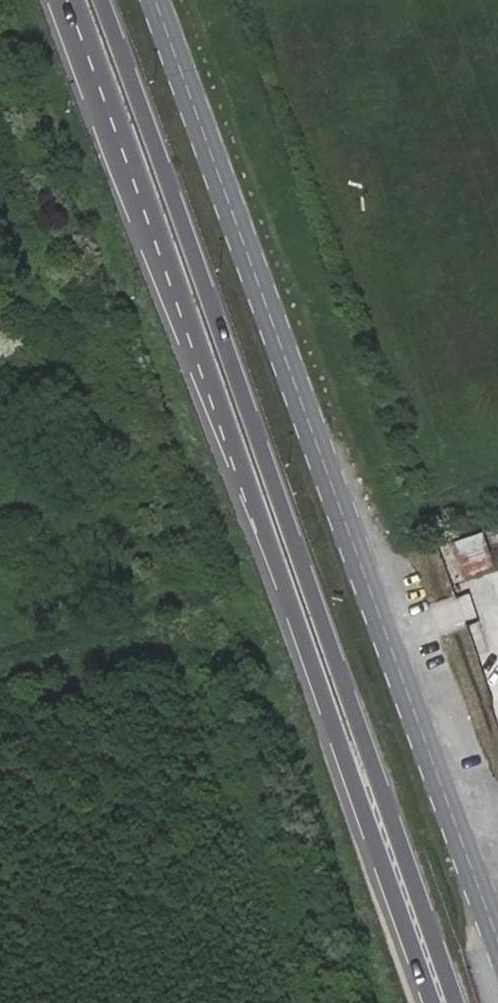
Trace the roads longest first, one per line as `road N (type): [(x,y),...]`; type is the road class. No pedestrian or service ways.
road 1 (primary): [(66,0),(353,781),(443,1002)]
road 2 (primary): [(449,1002),(378,775),(100,0)]
road 3 (unclassified): [(158,0),(497,936)]

